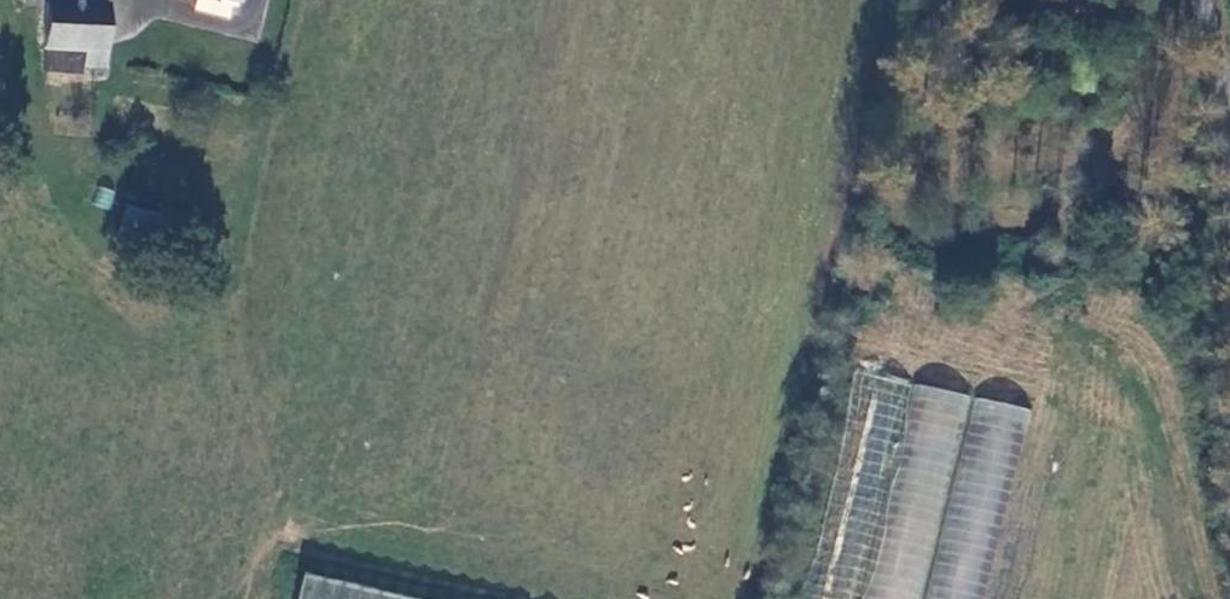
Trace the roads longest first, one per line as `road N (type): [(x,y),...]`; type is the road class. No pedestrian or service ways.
road 1 (unclassified): [(1177,0),(1217,37),(1229,153)]

